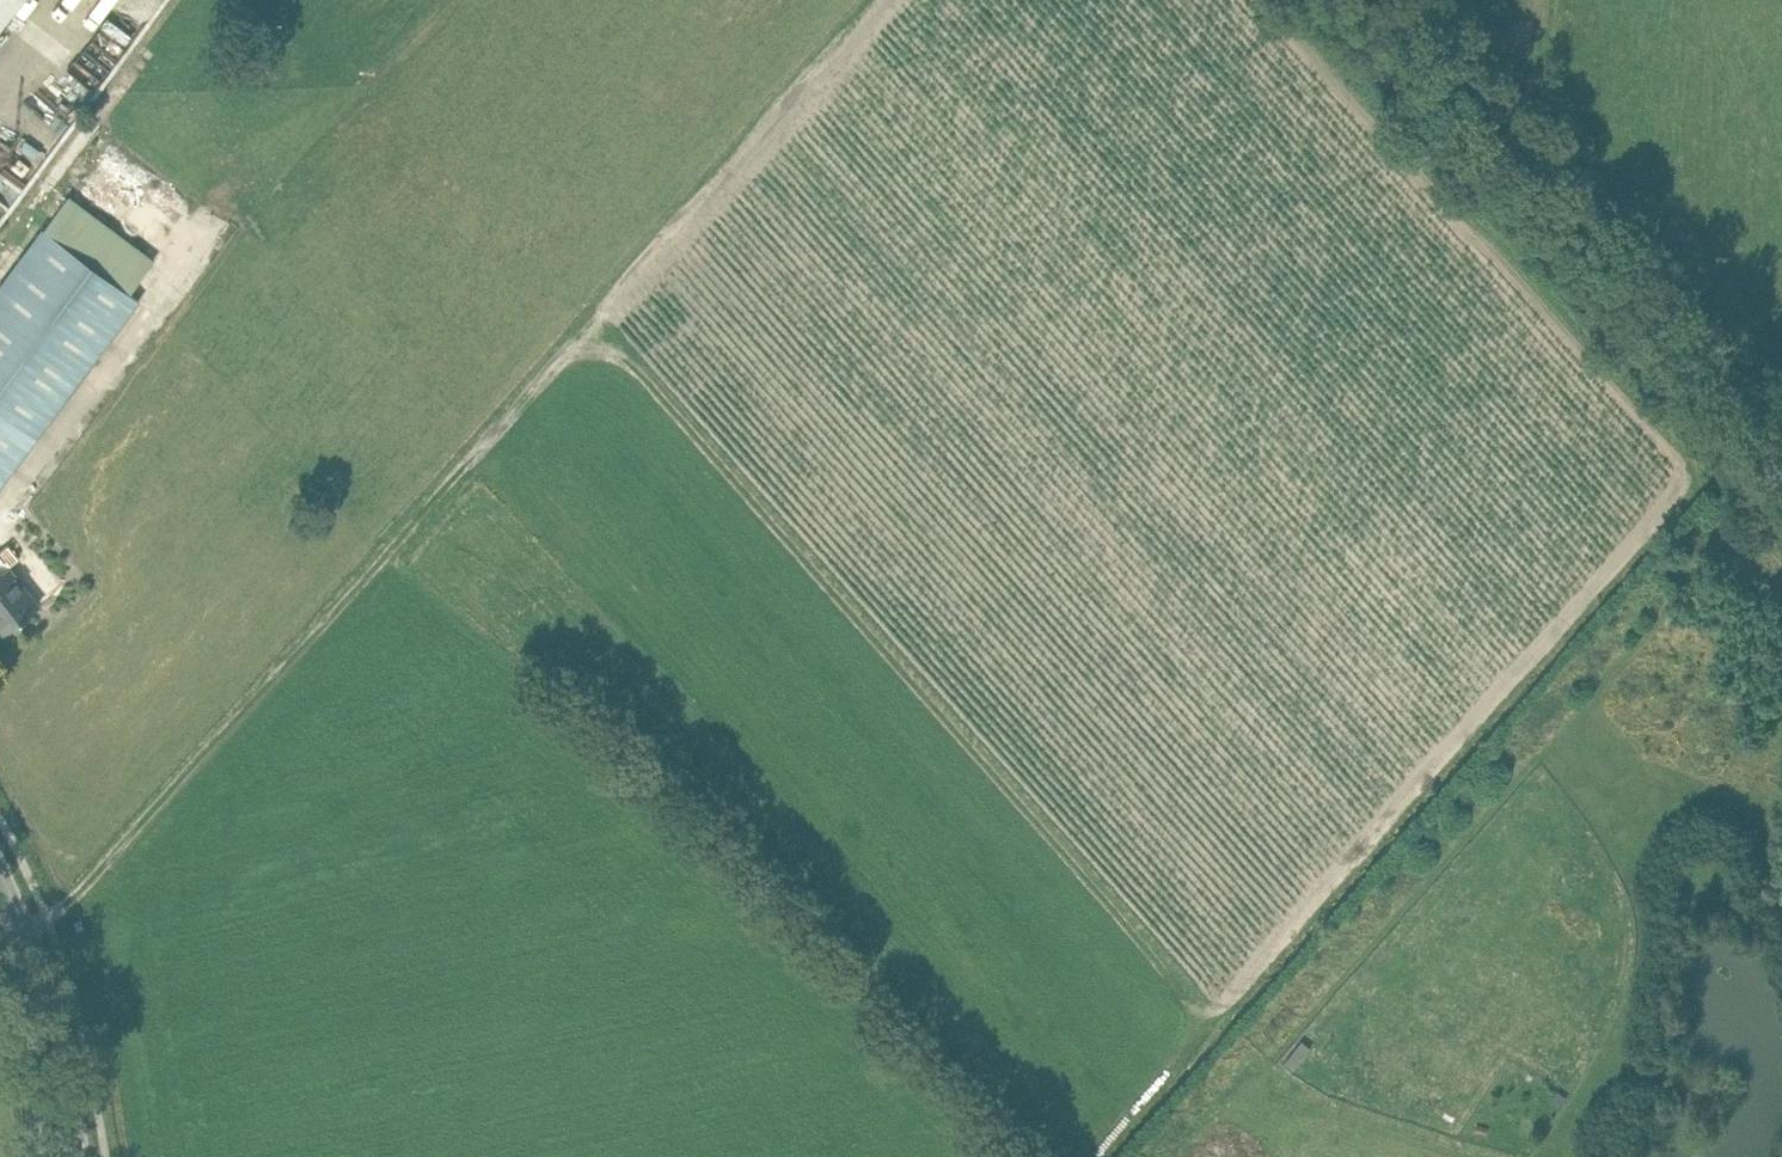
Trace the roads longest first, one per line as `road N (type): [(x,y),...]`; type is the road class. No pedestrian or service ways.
road 1 (track): [(1781,355),(1444,0)]
road 2 (tertiary): [(75,1156),(47,1005),(0,885)]

